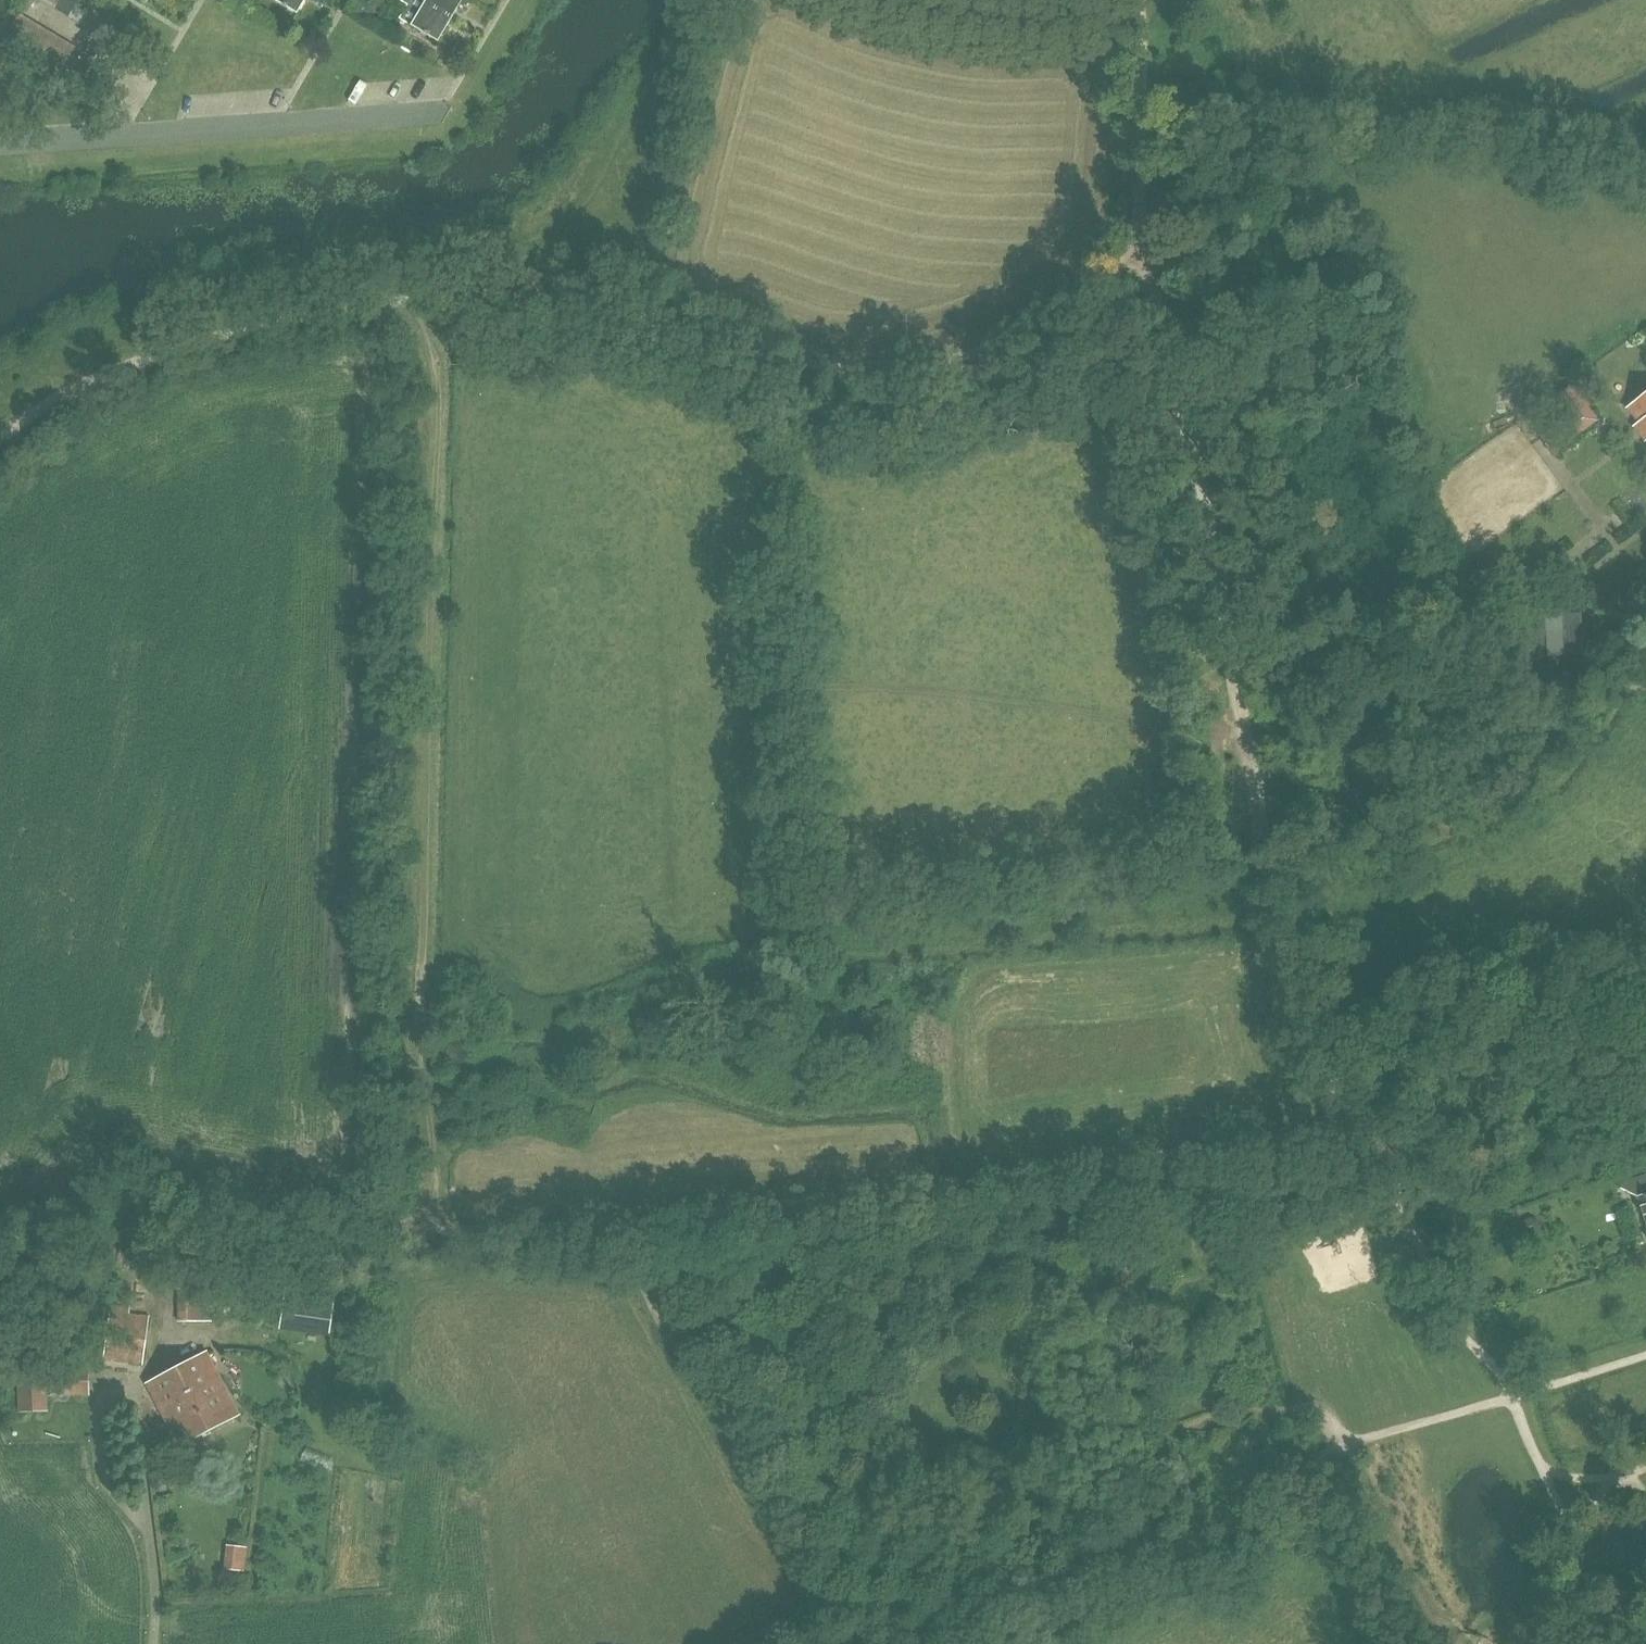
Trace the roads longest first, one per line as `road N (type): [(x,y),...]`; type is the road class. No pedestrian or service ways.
road 1 (track): [(1369,1126),(627,1221),(437,1229)]
road 2 (track): [(413,298),(522,295),(601,303),(797,358),(930,365),(1018,338),(1145,249)]
road 3 (track): [(1274,894),(1145,249)]
road 4 (track): [(437,1229),(381,1232),(150,1199),(89,1208),(0,1247)]
road 5 (unclassified): [(0,140),(442,111)]
road 6 (track): [(413,298),(280,323),(139,362),(38,407),(0,437)]
road 7 (track): [(1255,774),(1605,529)]
road 8 (track): [(1645,1038),(1554,1061),(1369,1126)]
road 9 (track): [(1369,1126),(1334,1075),(1301,1002),(1274,894)]
road 10 (track): [(1145,249),(1137,0)]

